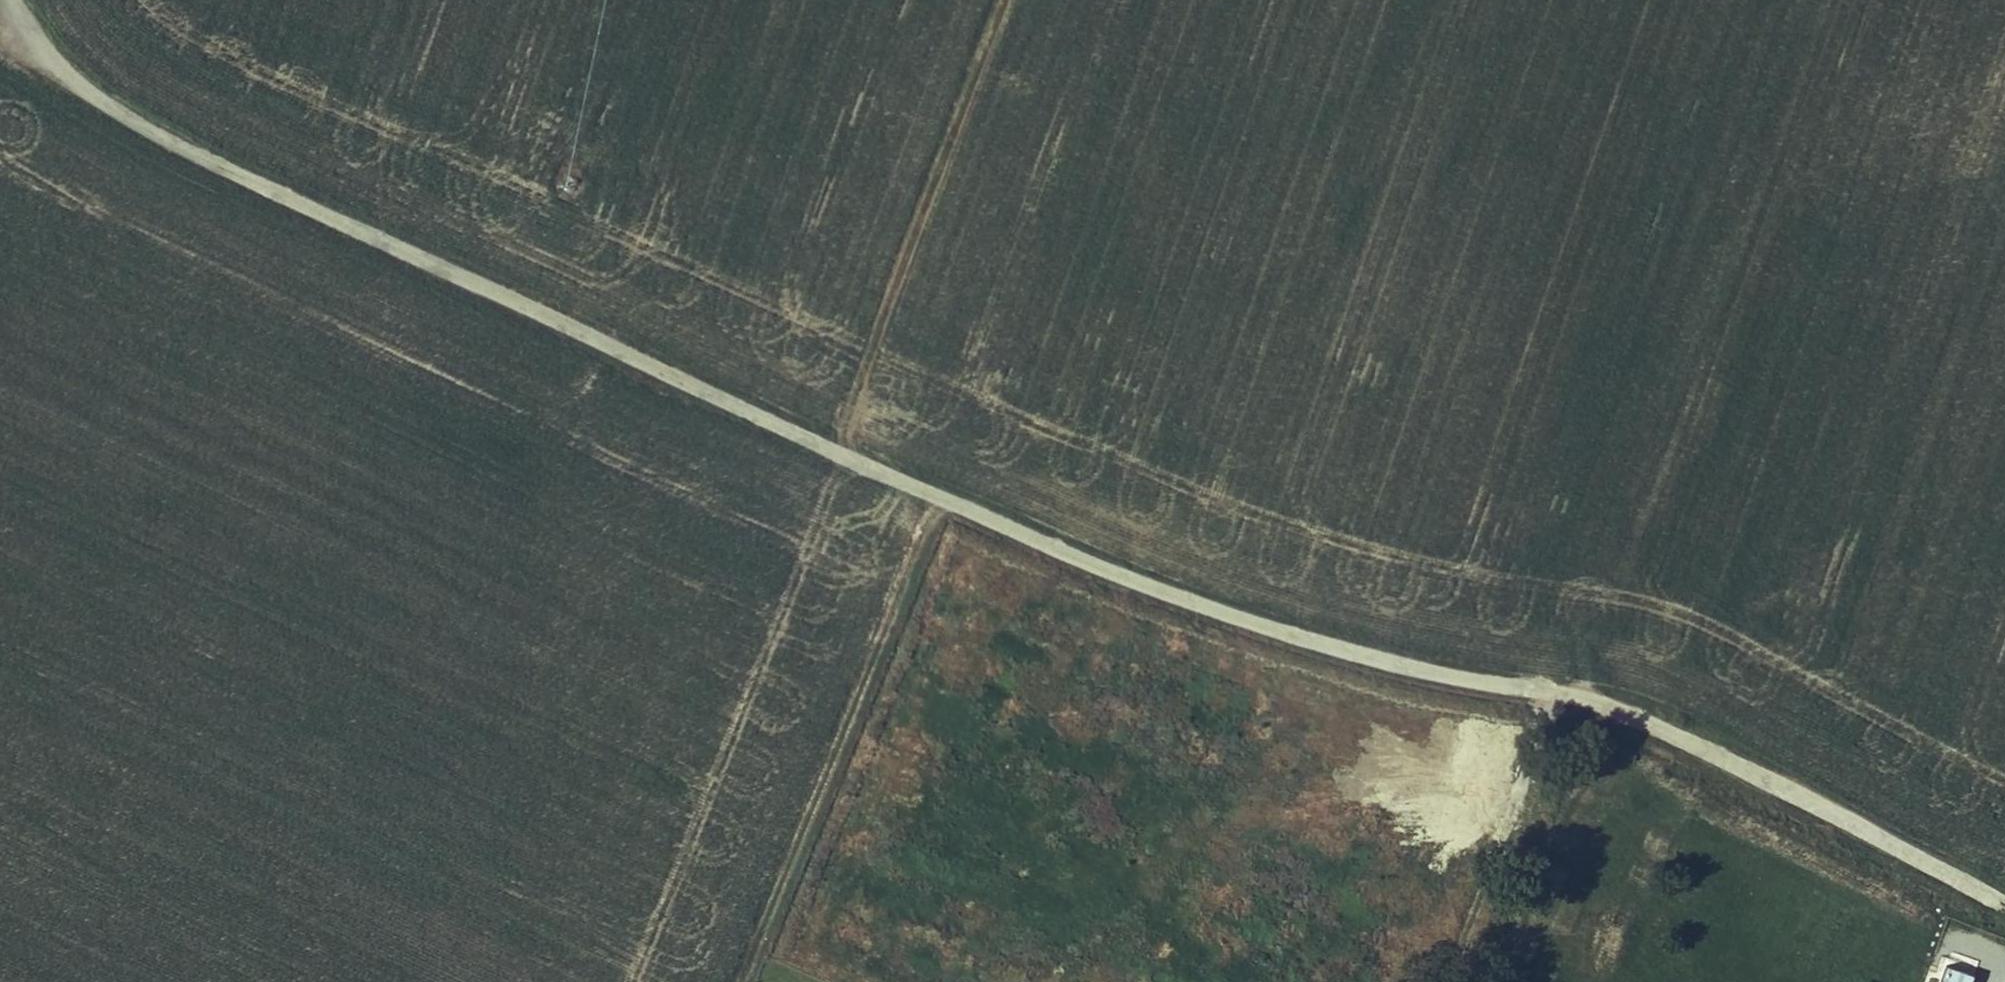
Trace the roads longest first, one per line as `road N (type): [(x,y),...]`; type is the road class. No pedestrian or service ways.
road 1 (unclassified): [(12,0),(57,87),(1361,675),(1662,736),(2004,903)]

